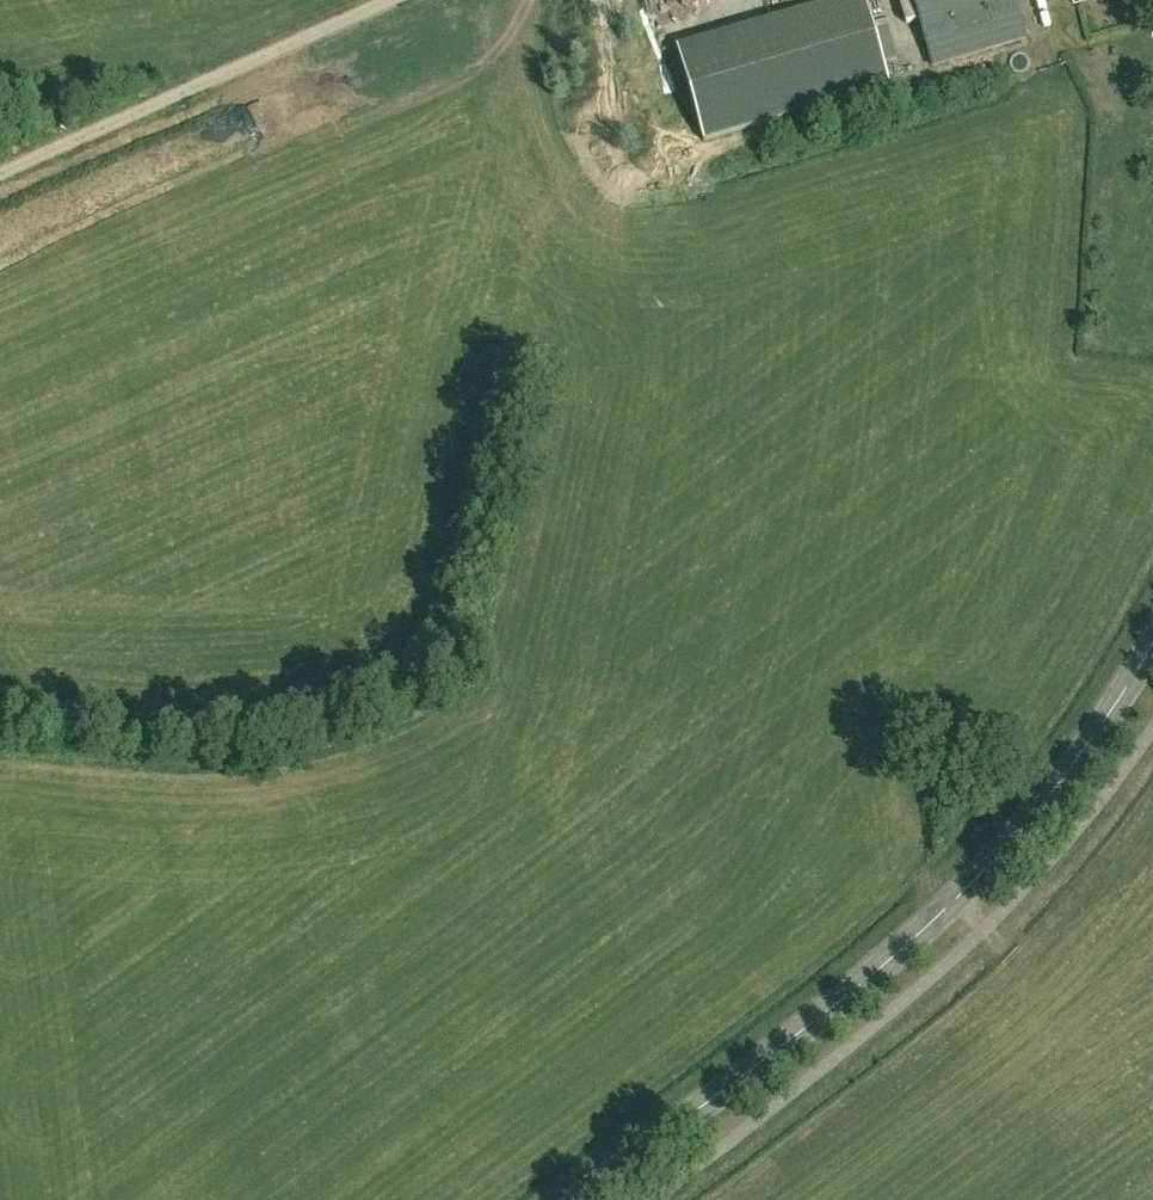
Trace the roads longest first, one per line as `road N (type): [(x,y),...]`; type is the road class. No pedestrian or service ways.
road 1 (secondary): [(1152,642),(1074,761),(939,915),(576,1199)]

